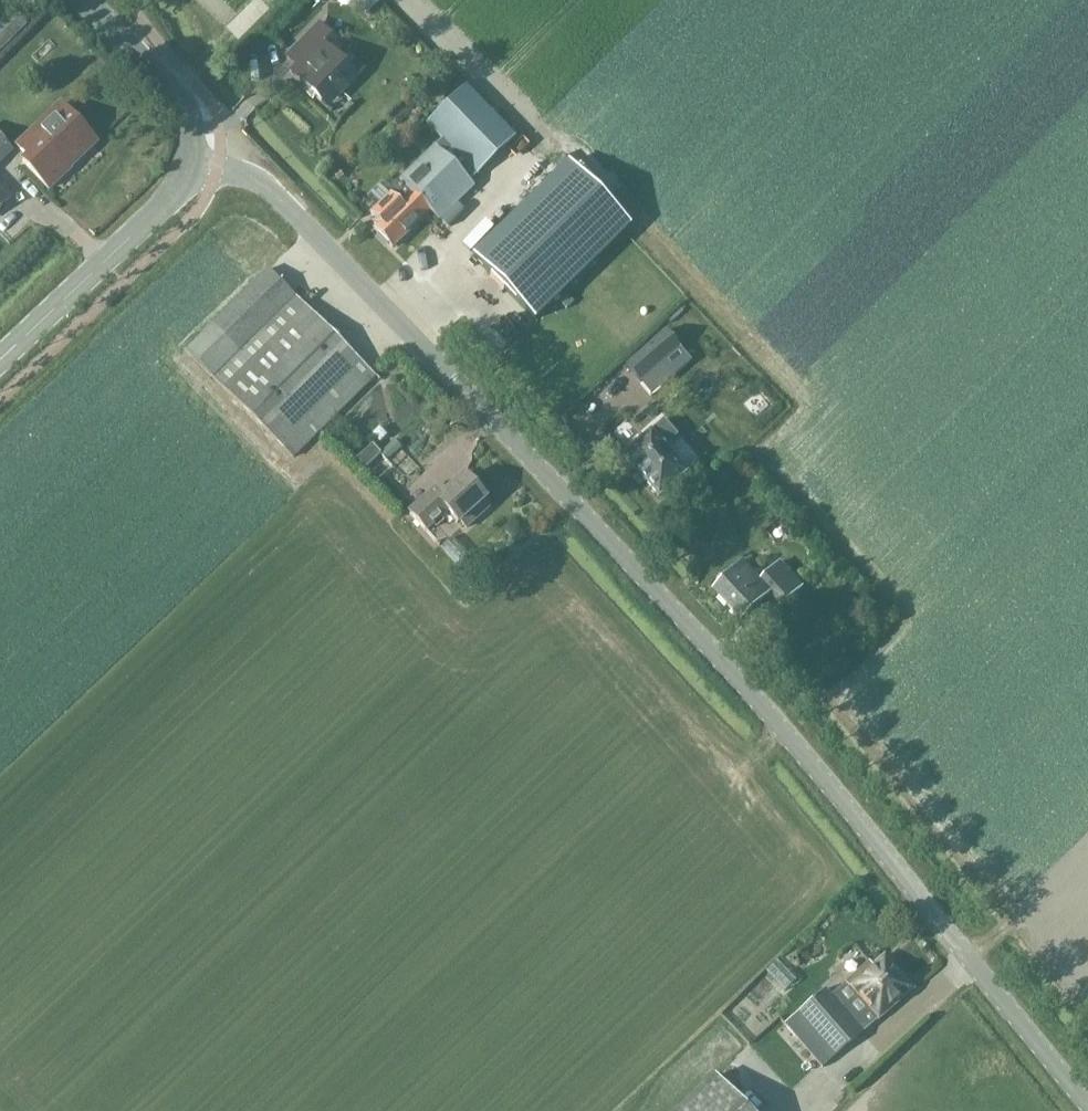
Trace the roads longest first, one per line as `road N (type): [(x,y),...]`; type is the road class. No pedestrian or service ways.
road 1 (unclassified): [(1087,1098),(742,687),(377,301),(258,180),(193,159)]
road 2 (tertiary): [(0,361),(171,199),(193,159)]
road 3 (tertiary): [(193,159),(188,116),(75,0)]

